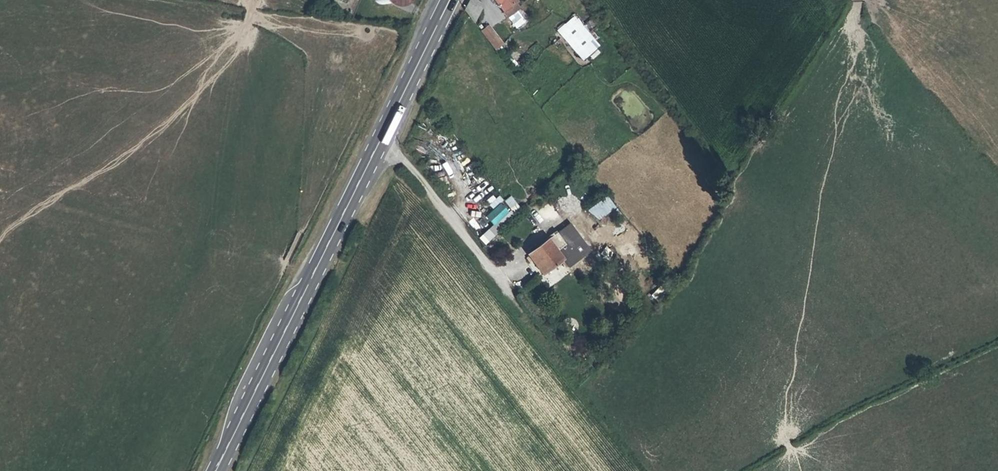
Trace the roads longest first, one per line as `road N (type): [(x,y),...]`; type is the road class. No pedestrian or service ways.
road 1 (primary): [(449,0),(216,470)]

